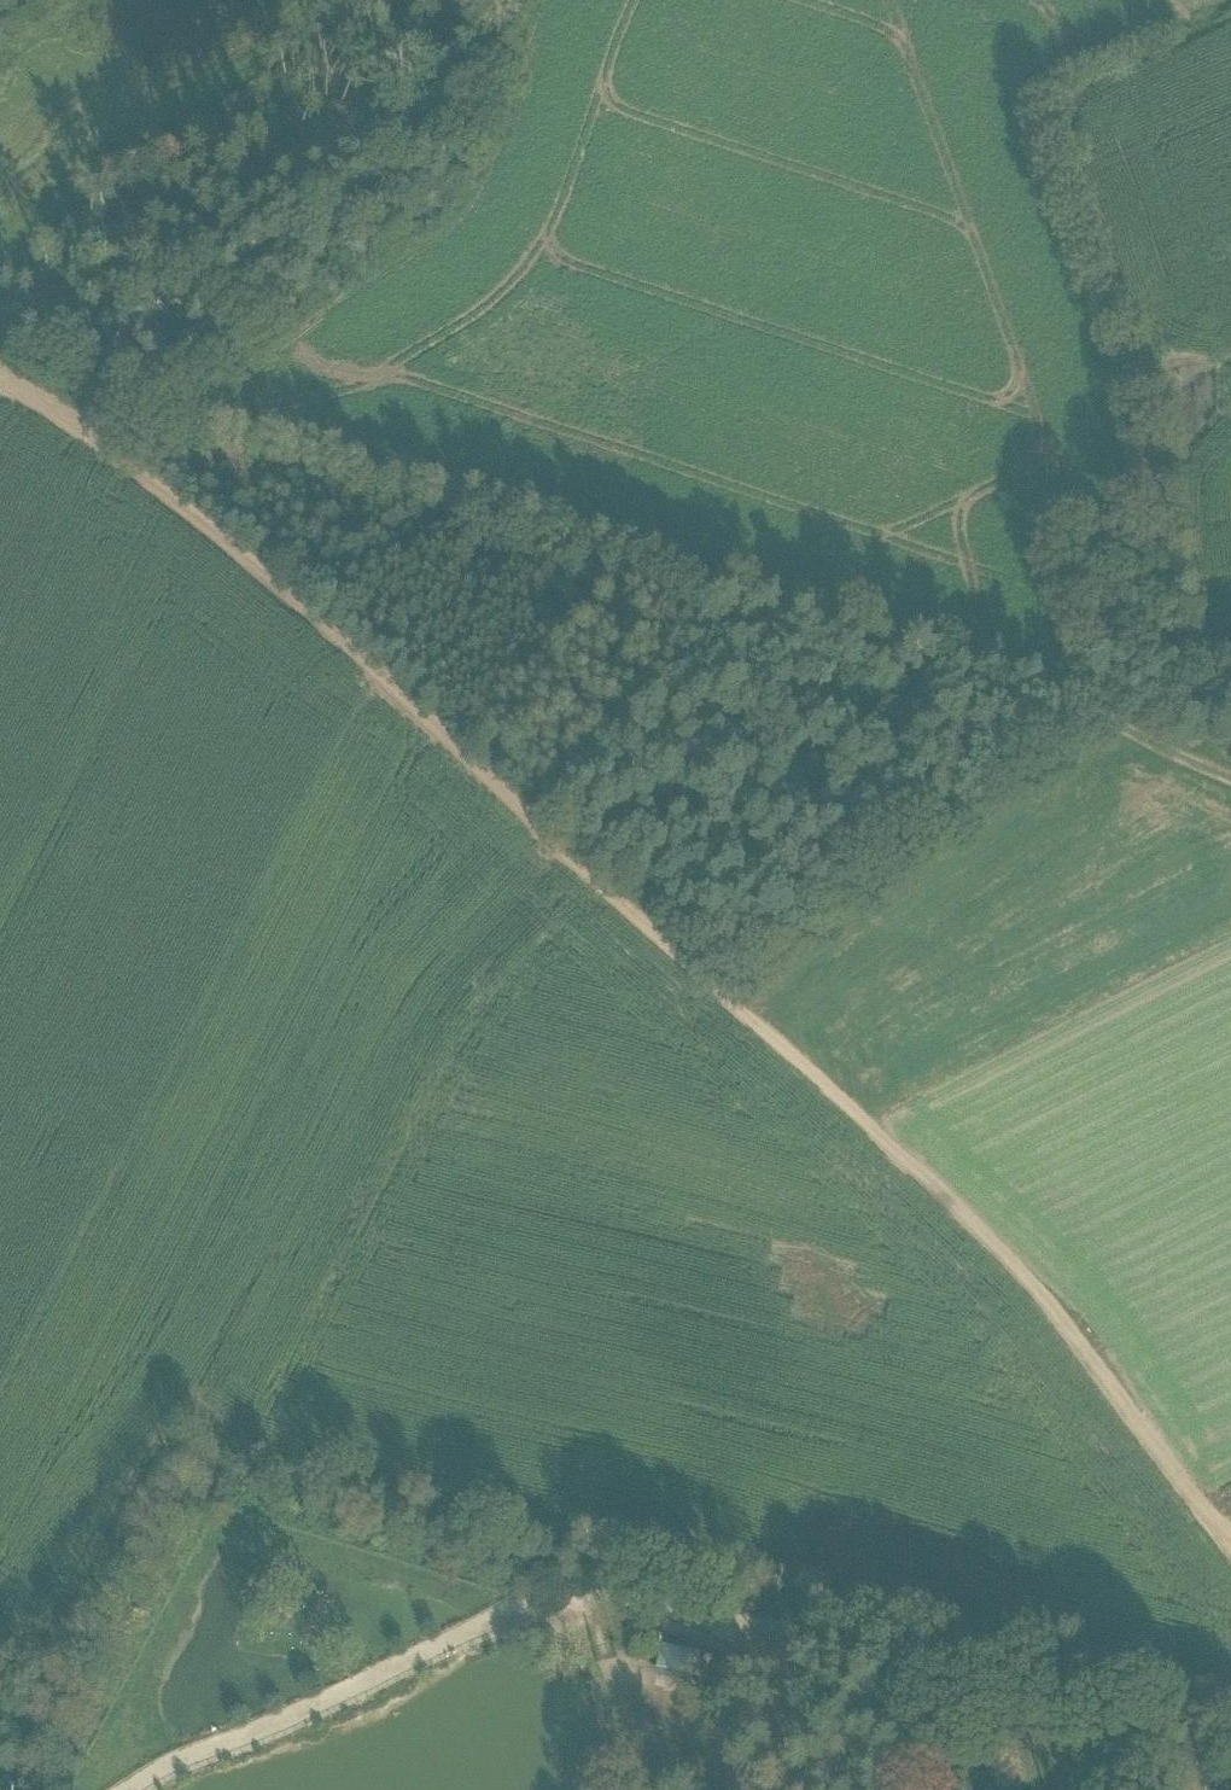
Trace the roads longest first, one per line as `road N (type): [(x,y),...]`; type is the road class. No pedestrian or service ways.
road 1 (track): [(53,418),(299,602),(873,1124),(1012,1265),(1230,1563)]
road 2 (track): [(53,418),(91,397),(383,466),(968,654),(1124,731),(1230,768)]

